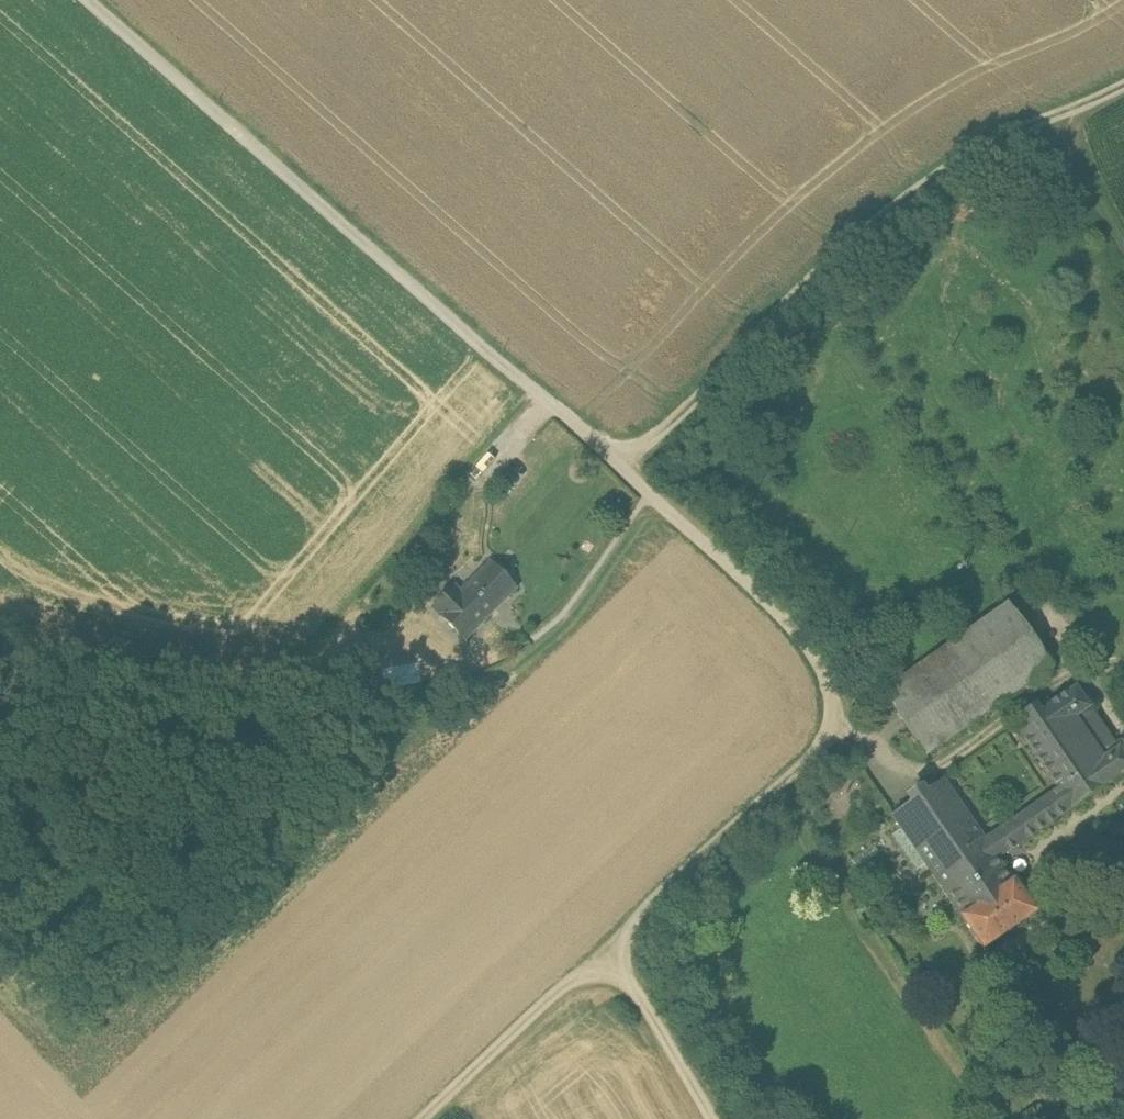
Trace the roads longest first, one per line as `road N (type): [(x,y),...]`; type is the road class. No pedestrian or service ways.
road 1 (unclassified): [(95,0),(618,455),(814,655),(839,711),(819,752),(615,943)]
road 2 (track): [(1123,80),(1002,131),(920,182),(848,242),(660,432),(618,455)]
road 3 (unclassified): [(615,943),(425,1118)]
road 4 (unclassified): [(719,1118),(615,943)]
road 5 (track): [(1067,110),(1093,185),(1123,241)]

